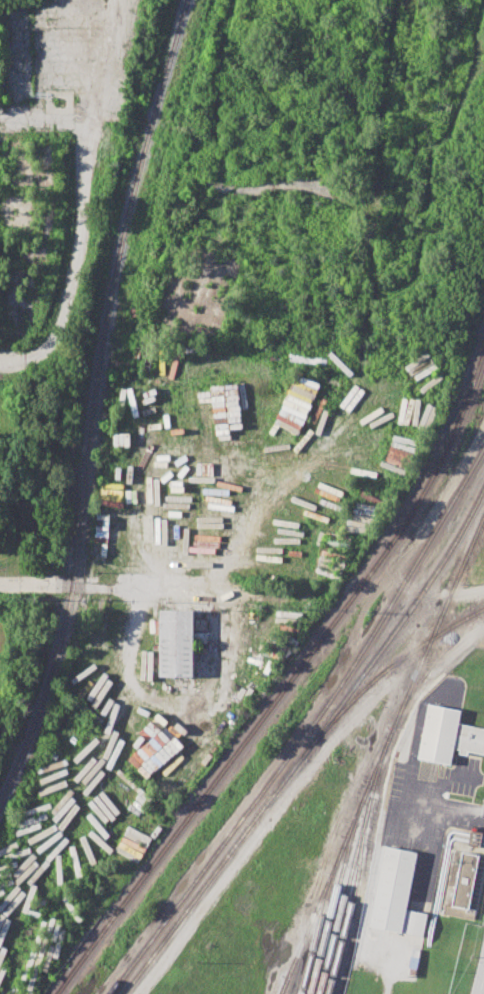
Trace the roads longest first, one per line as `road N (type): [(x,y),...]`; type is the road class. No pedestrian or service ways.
road 1 (residential): [(36,364),(61,336),(74,303),(93,122)]

